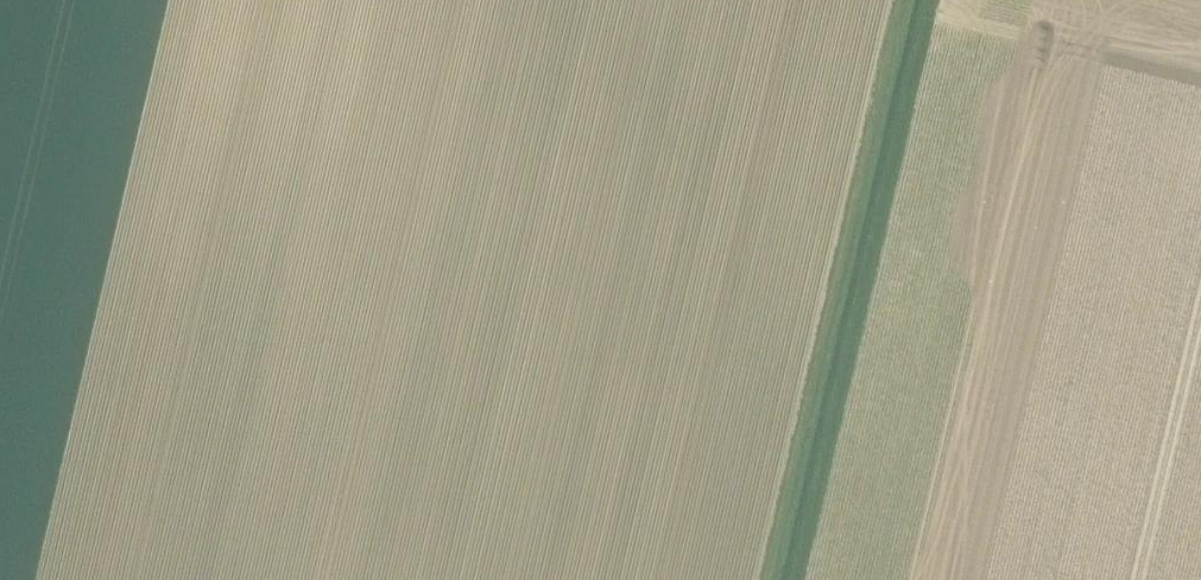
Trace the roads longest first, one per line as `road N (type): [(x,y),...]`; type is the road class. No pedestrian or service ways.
road 1 (track): [(797,579),(932,0)]

